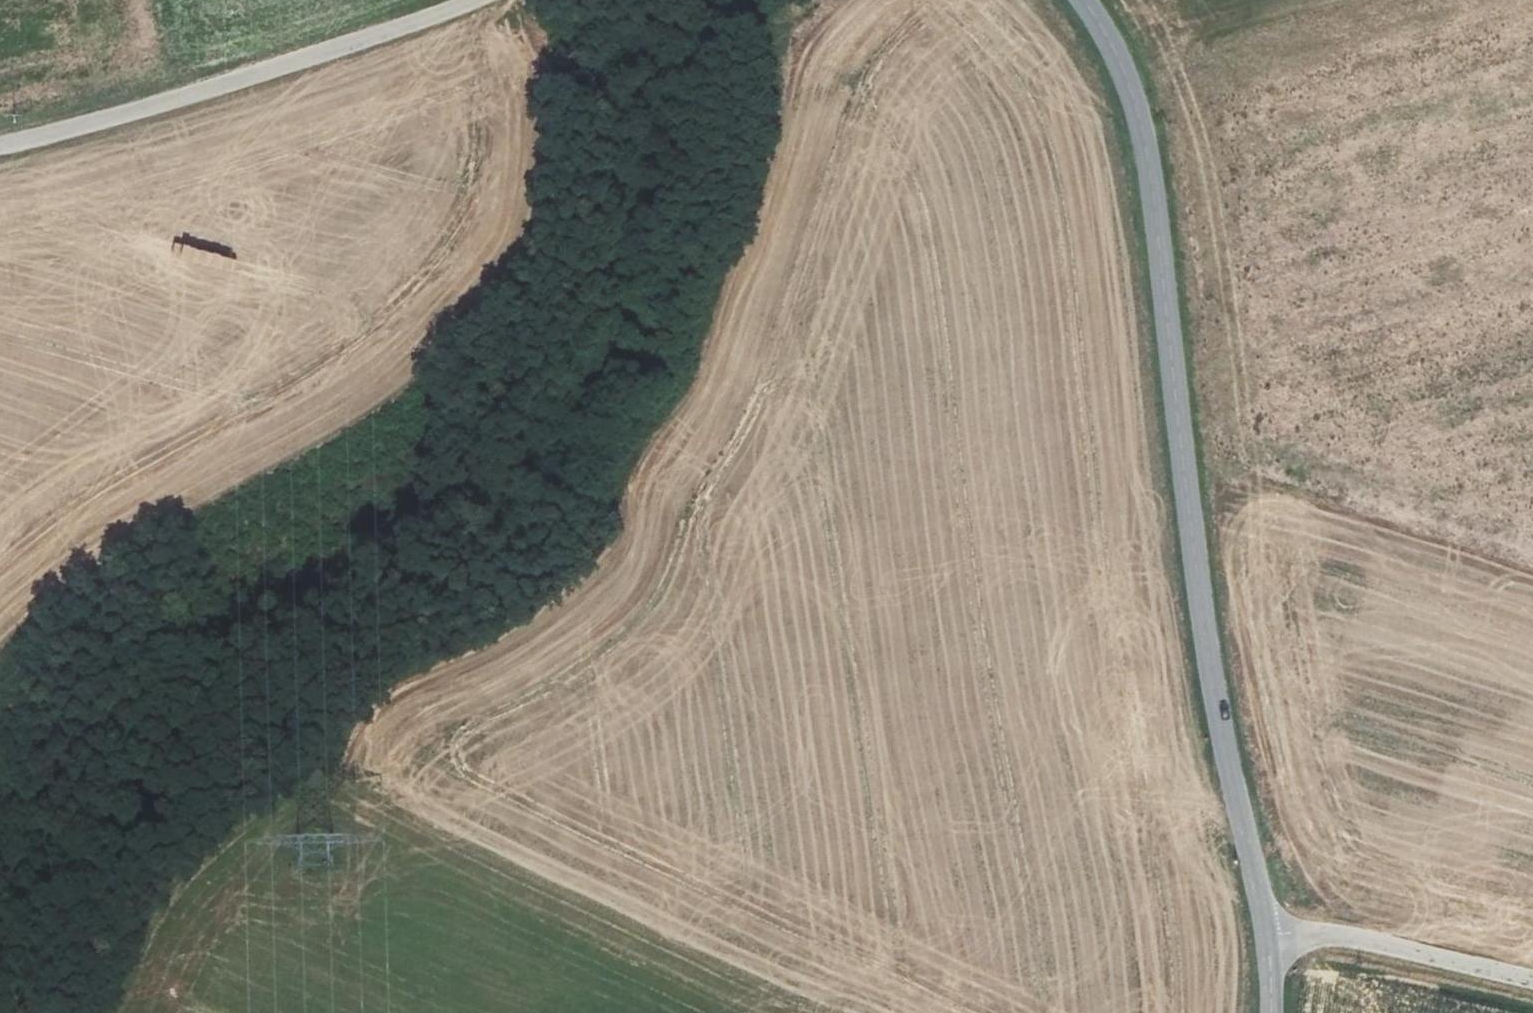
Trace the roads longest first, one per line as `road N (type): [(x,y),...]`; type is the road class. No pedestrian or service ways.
road 1 (unclassified): [(1268,935),(1213,689),(1145,143),(1115,52),(1084,0)]
road 2 (unclassified): [(472,0),(232,83),(0,144)]
road 3 (unclassified): [(1268,935),(1353,937),(1532,979)]

